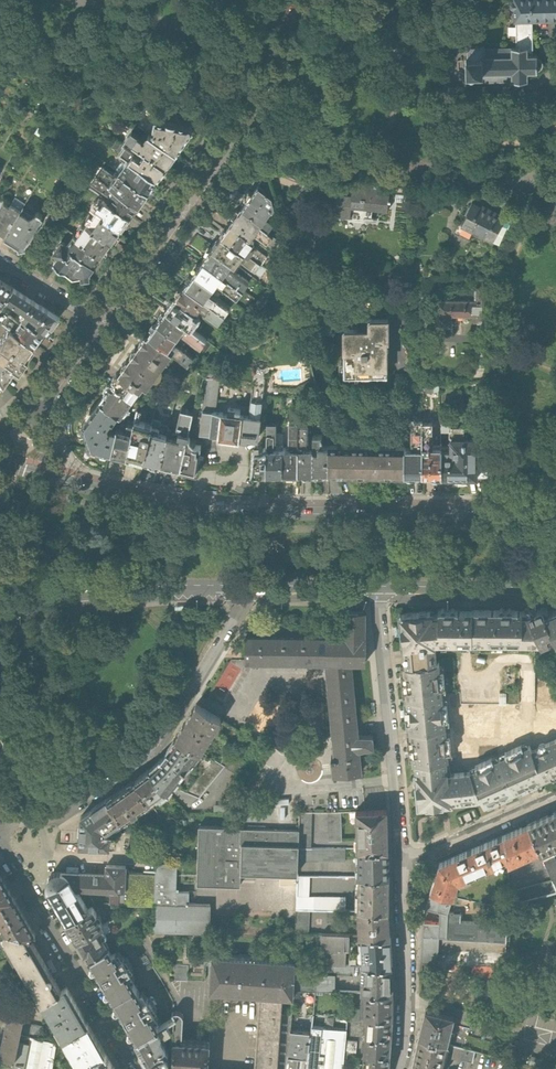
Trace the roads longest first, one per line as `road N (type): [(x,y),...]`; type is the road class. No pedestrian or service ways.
road 1 (primary): [(555,512),(213,509),(62,476)]
road 2 (residential): [(100,324),(274,83),(301,0)]
road 3 (residential): [(0,827),(70,807),(140,762),(192,693),(240,610),(240,586)]
road 4 (residential): [(402,862),(376,587)]
road 5 (residential): [(0,833),(135,1068)]
road 6 (primary): [(0,601),(240,586)]
road 7 (residential): [(399,1068),(406,998),(402,862)]
road 8 (primary): [(376,587),(555,588)]
road 9 (residential): [(555,798),(402,862)]
road 10 (unclassified): [(91,0),(163,22),(195,20),(223,0)]
road 11 (primary): [(240,586),(376,587)]

